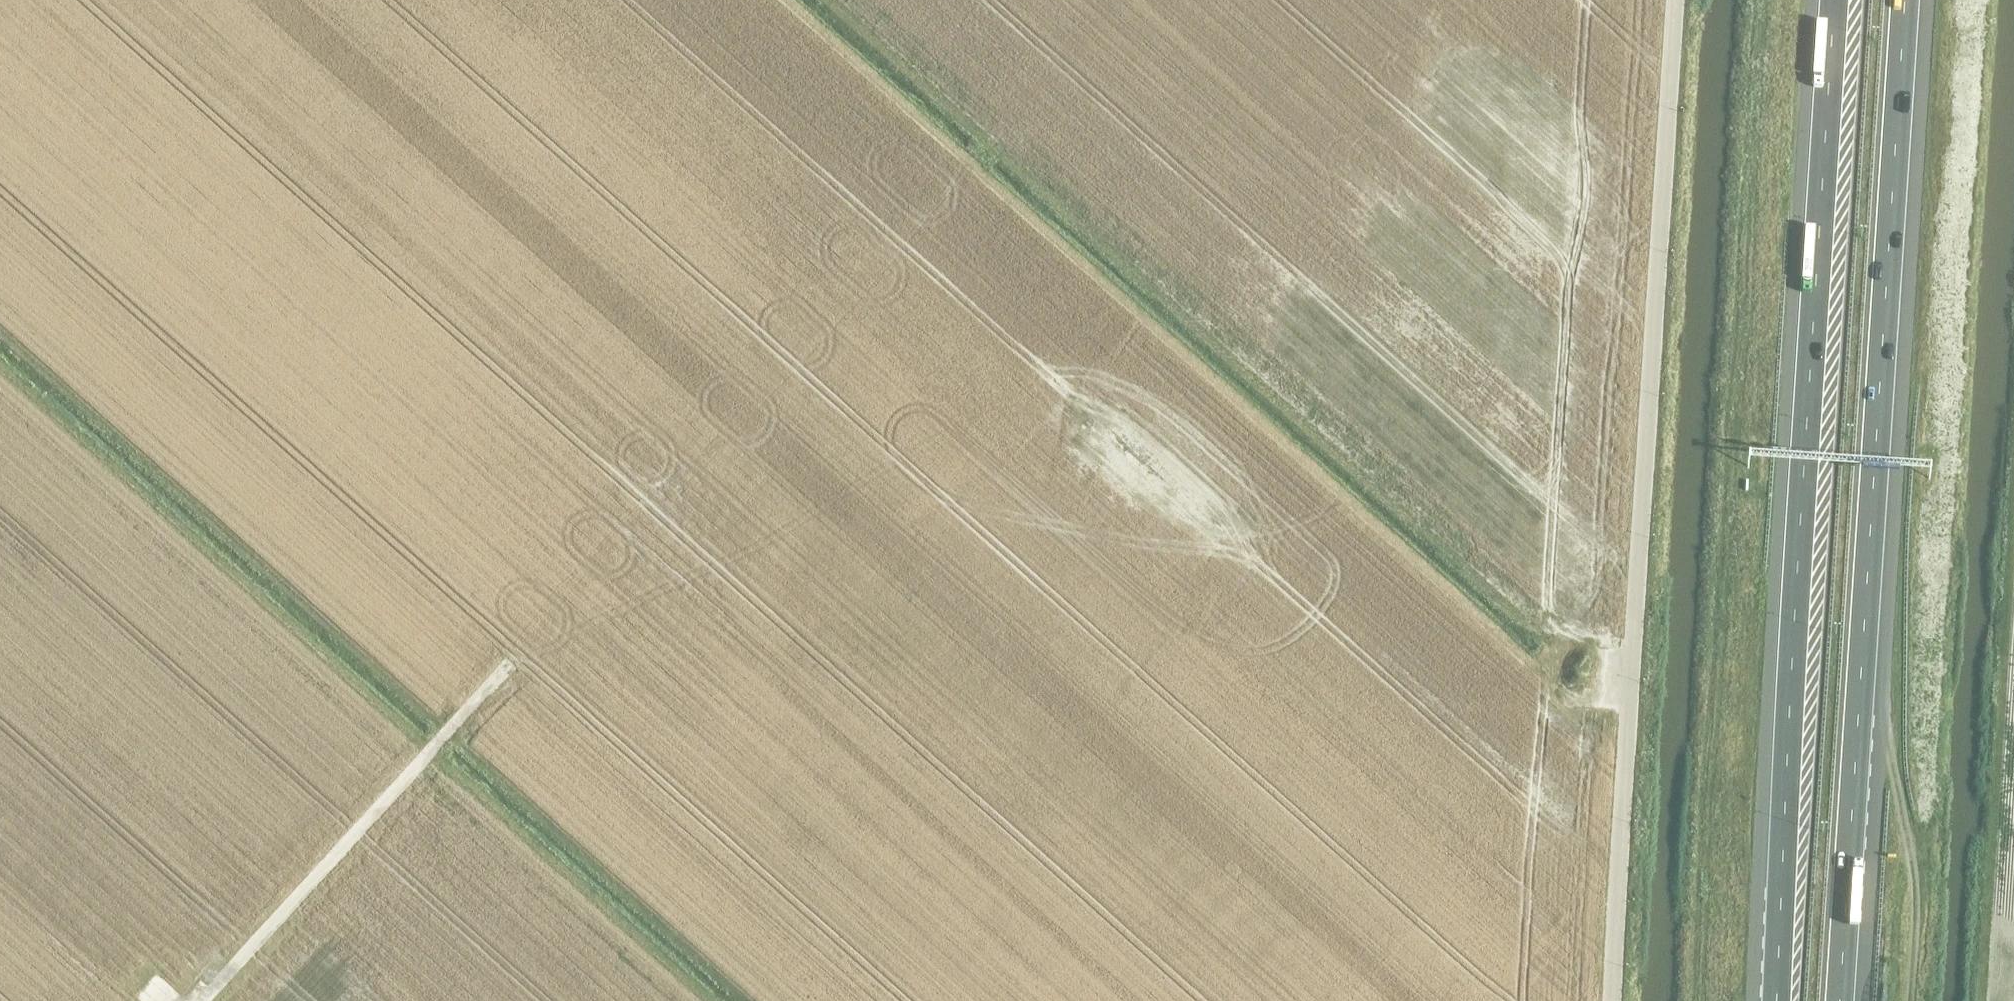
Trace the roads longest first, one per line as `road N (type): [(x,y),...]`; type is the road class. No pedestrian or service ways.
road 1 (motorway): [(1841,1000),(1906,0)]
road 2 (motorway): [(1835,0),(1777,1000)]

